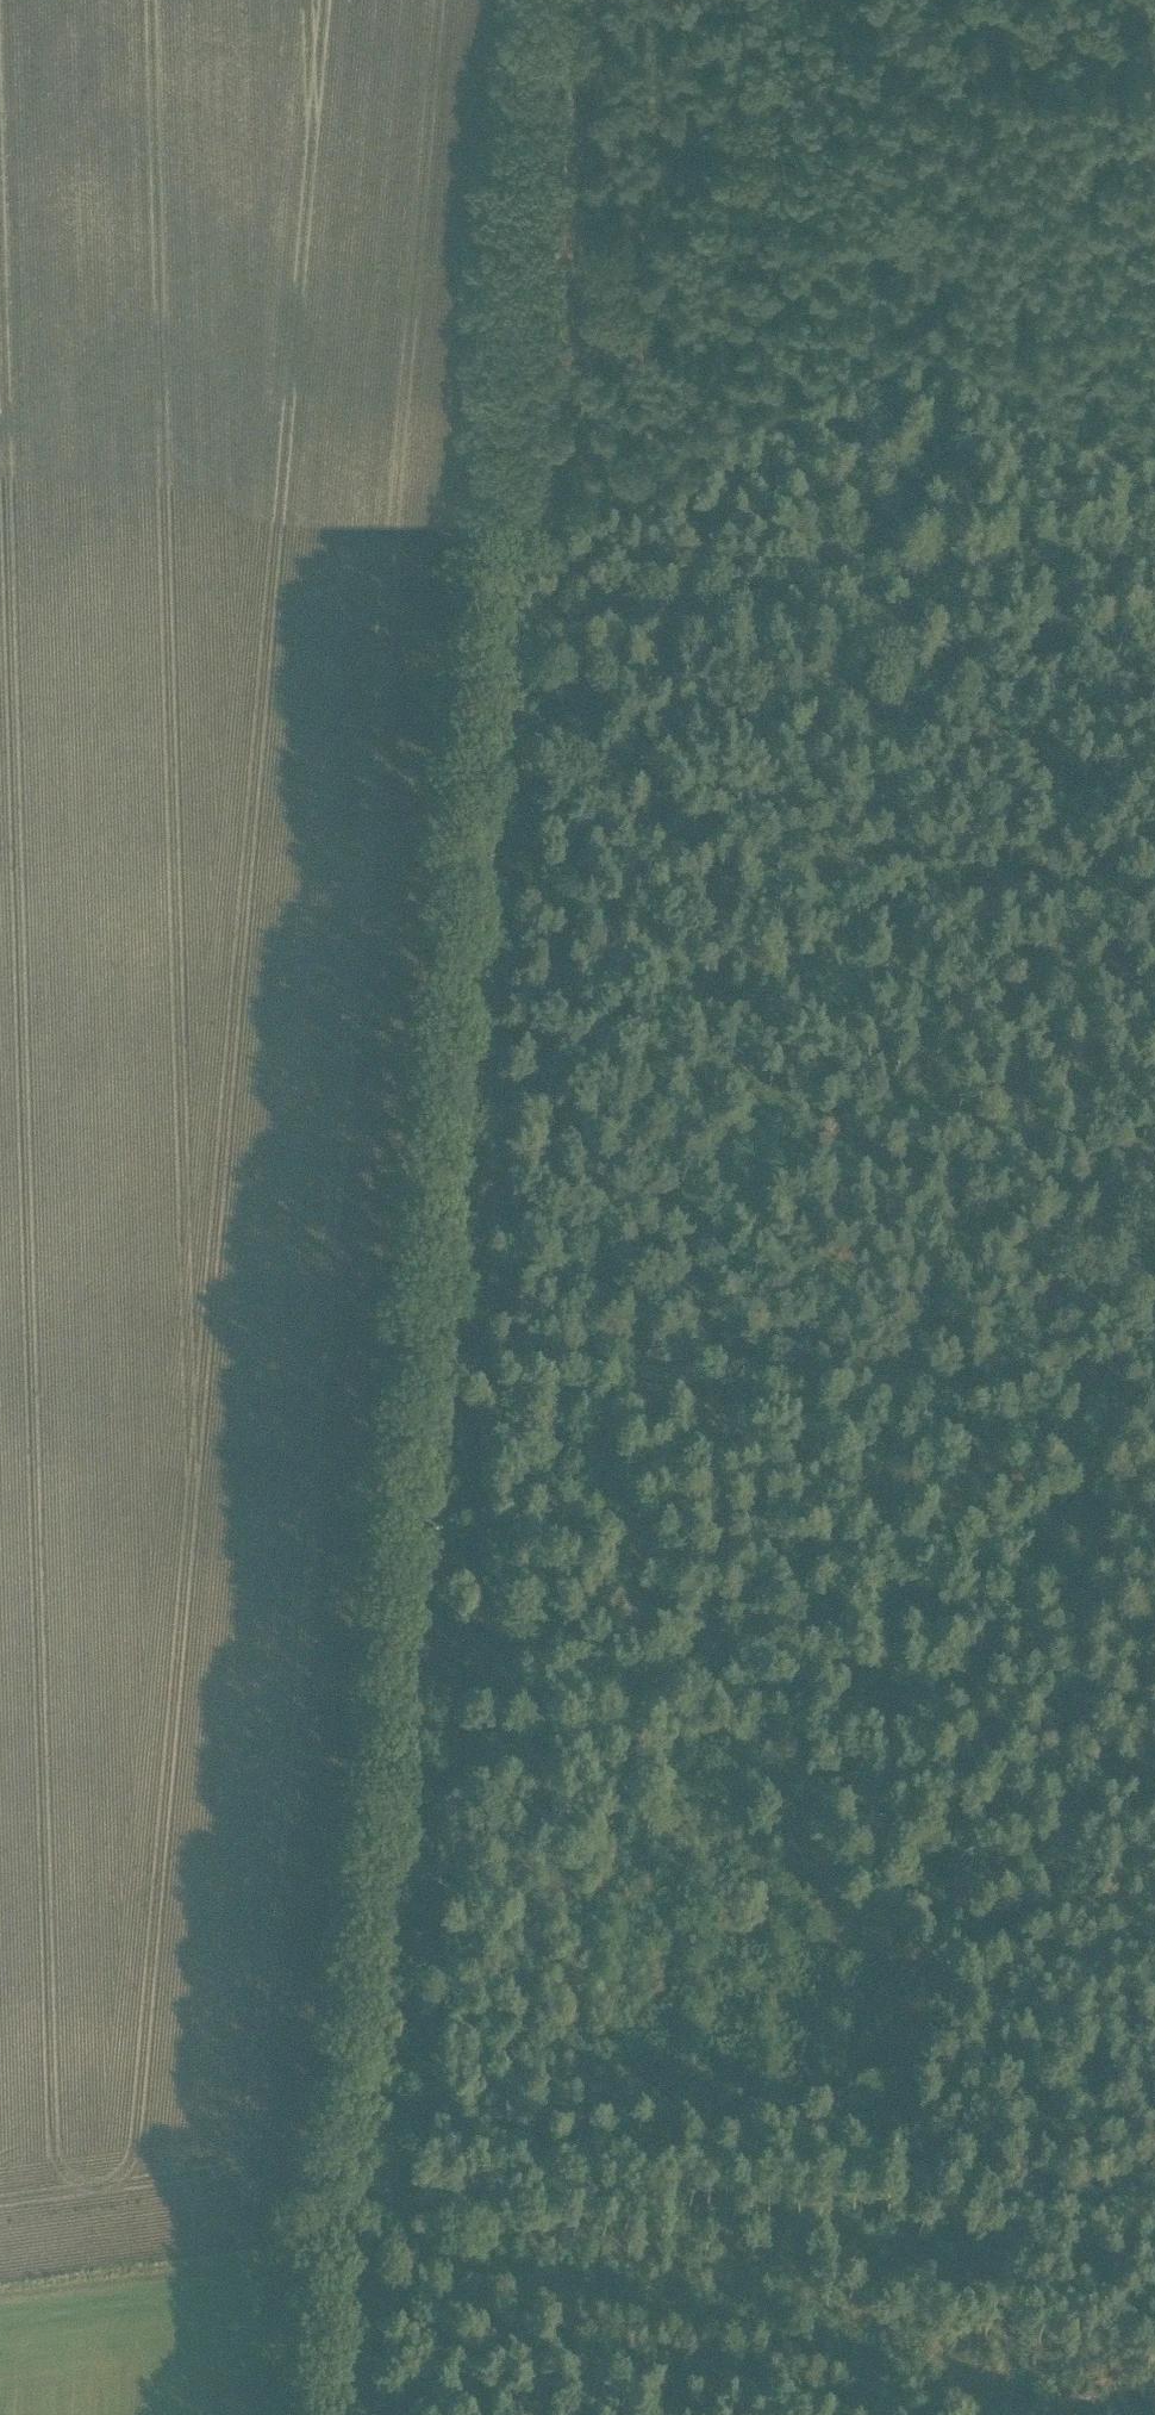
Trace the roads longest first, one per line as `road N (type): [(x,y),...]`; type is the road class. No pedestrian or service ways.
road 1 (track): [(345,2243),(548,0)]
road 2 (track): [(1013,561),(1094,1401),(985,2414)]
road 3 (track): [(423,1349),(1154,1405)]
road 4 (track): [(345,2243),(1053,2414)]
road 5 (track): [(488,605),(1154,549)]
road 6 (track): [(0,2293),(345,2243)]
road 7 (track): [(330,2414),(345,2243)]

